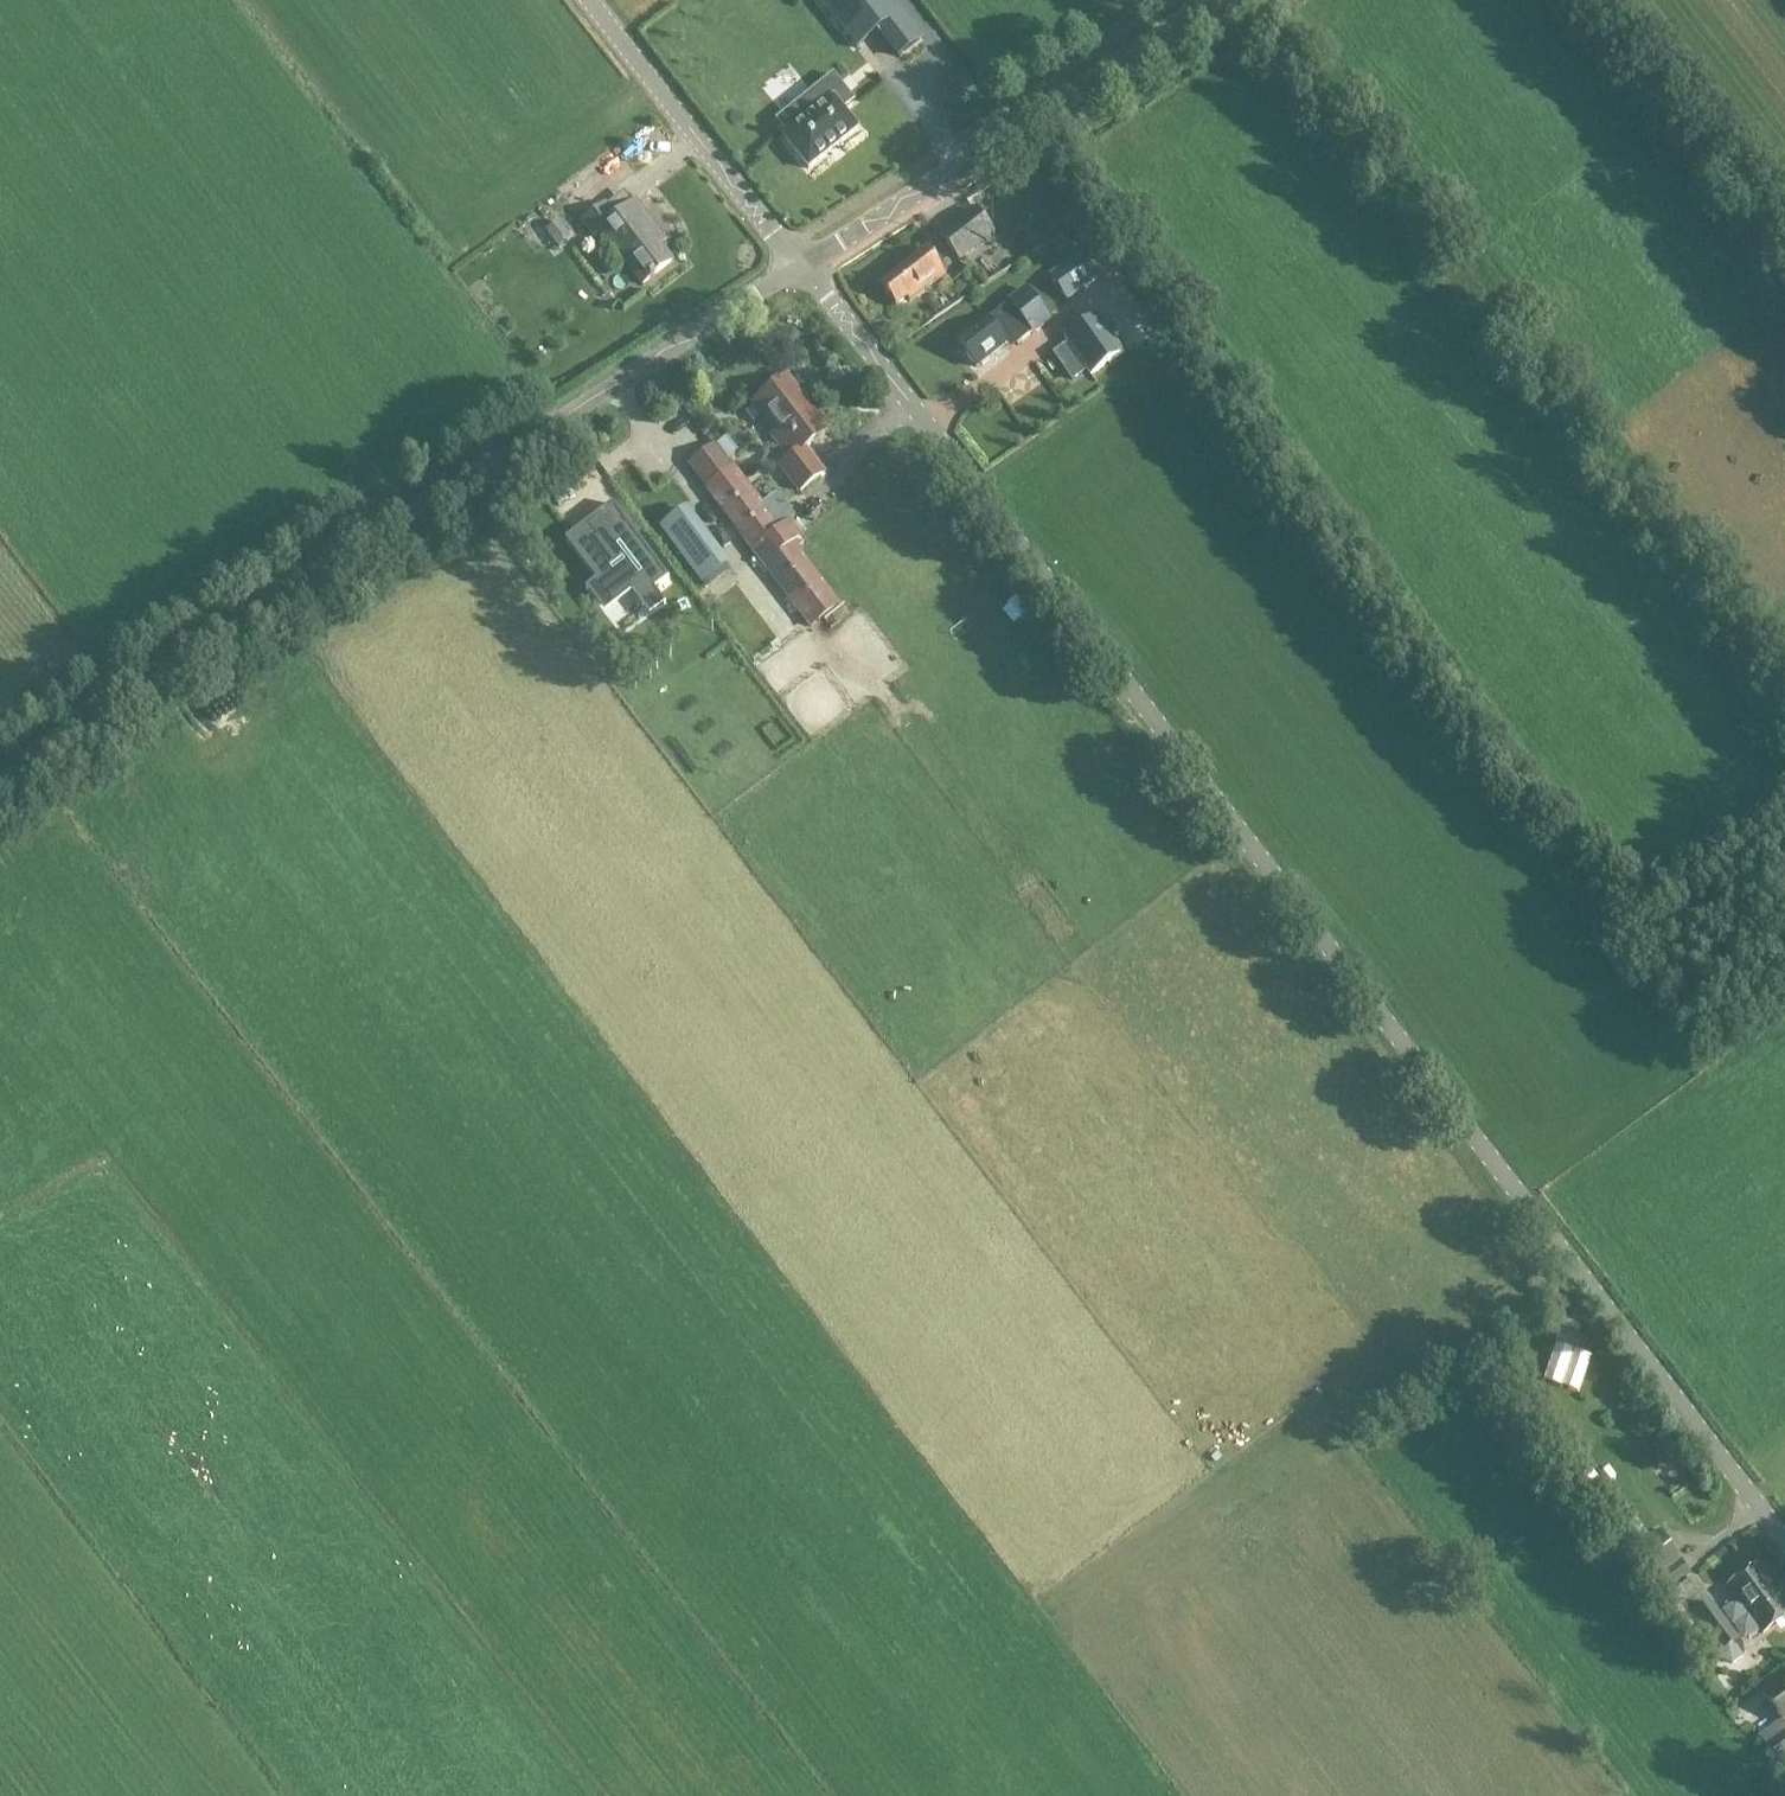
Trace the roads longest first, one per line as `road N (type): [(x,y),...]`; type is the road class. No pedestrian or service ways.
road 1 (unclassified): [(1784,1550),(802,266)]
road 2 (unclassified): [(0,796),(802,266)]
road 3 (unclassified): [(802,266),(1214,0)]
road 4 (unclassified): [(802,266),(587,0)]

